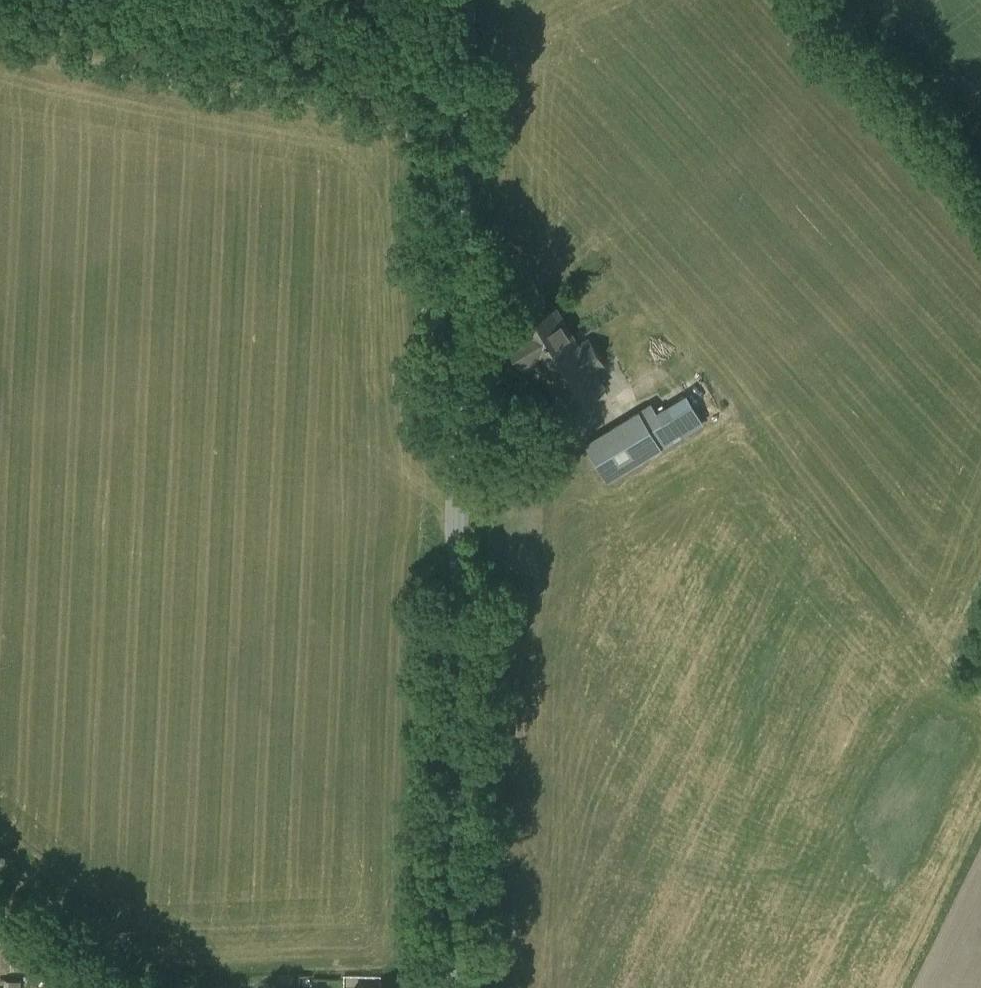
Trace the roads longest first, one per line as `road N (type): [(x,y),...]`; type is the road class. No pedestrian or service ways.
road 1 (residential): [(470,0),(453,987)]

